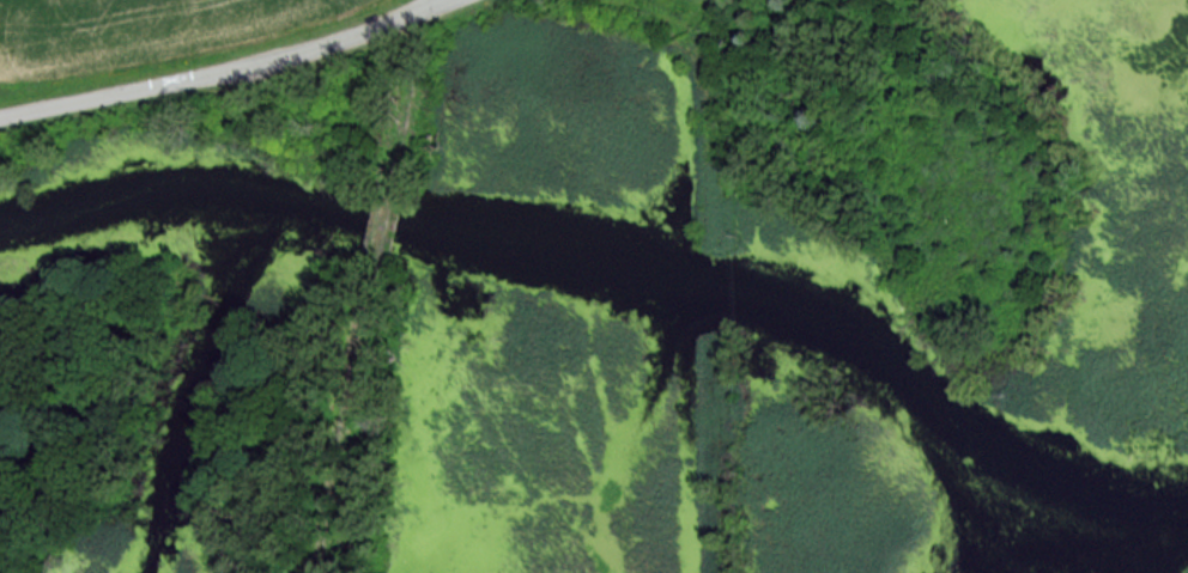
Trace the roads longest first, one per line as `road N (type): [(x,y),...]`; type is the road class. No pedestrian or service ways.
road 1 (residential): [(0,118),(298,53),(449,0)]

